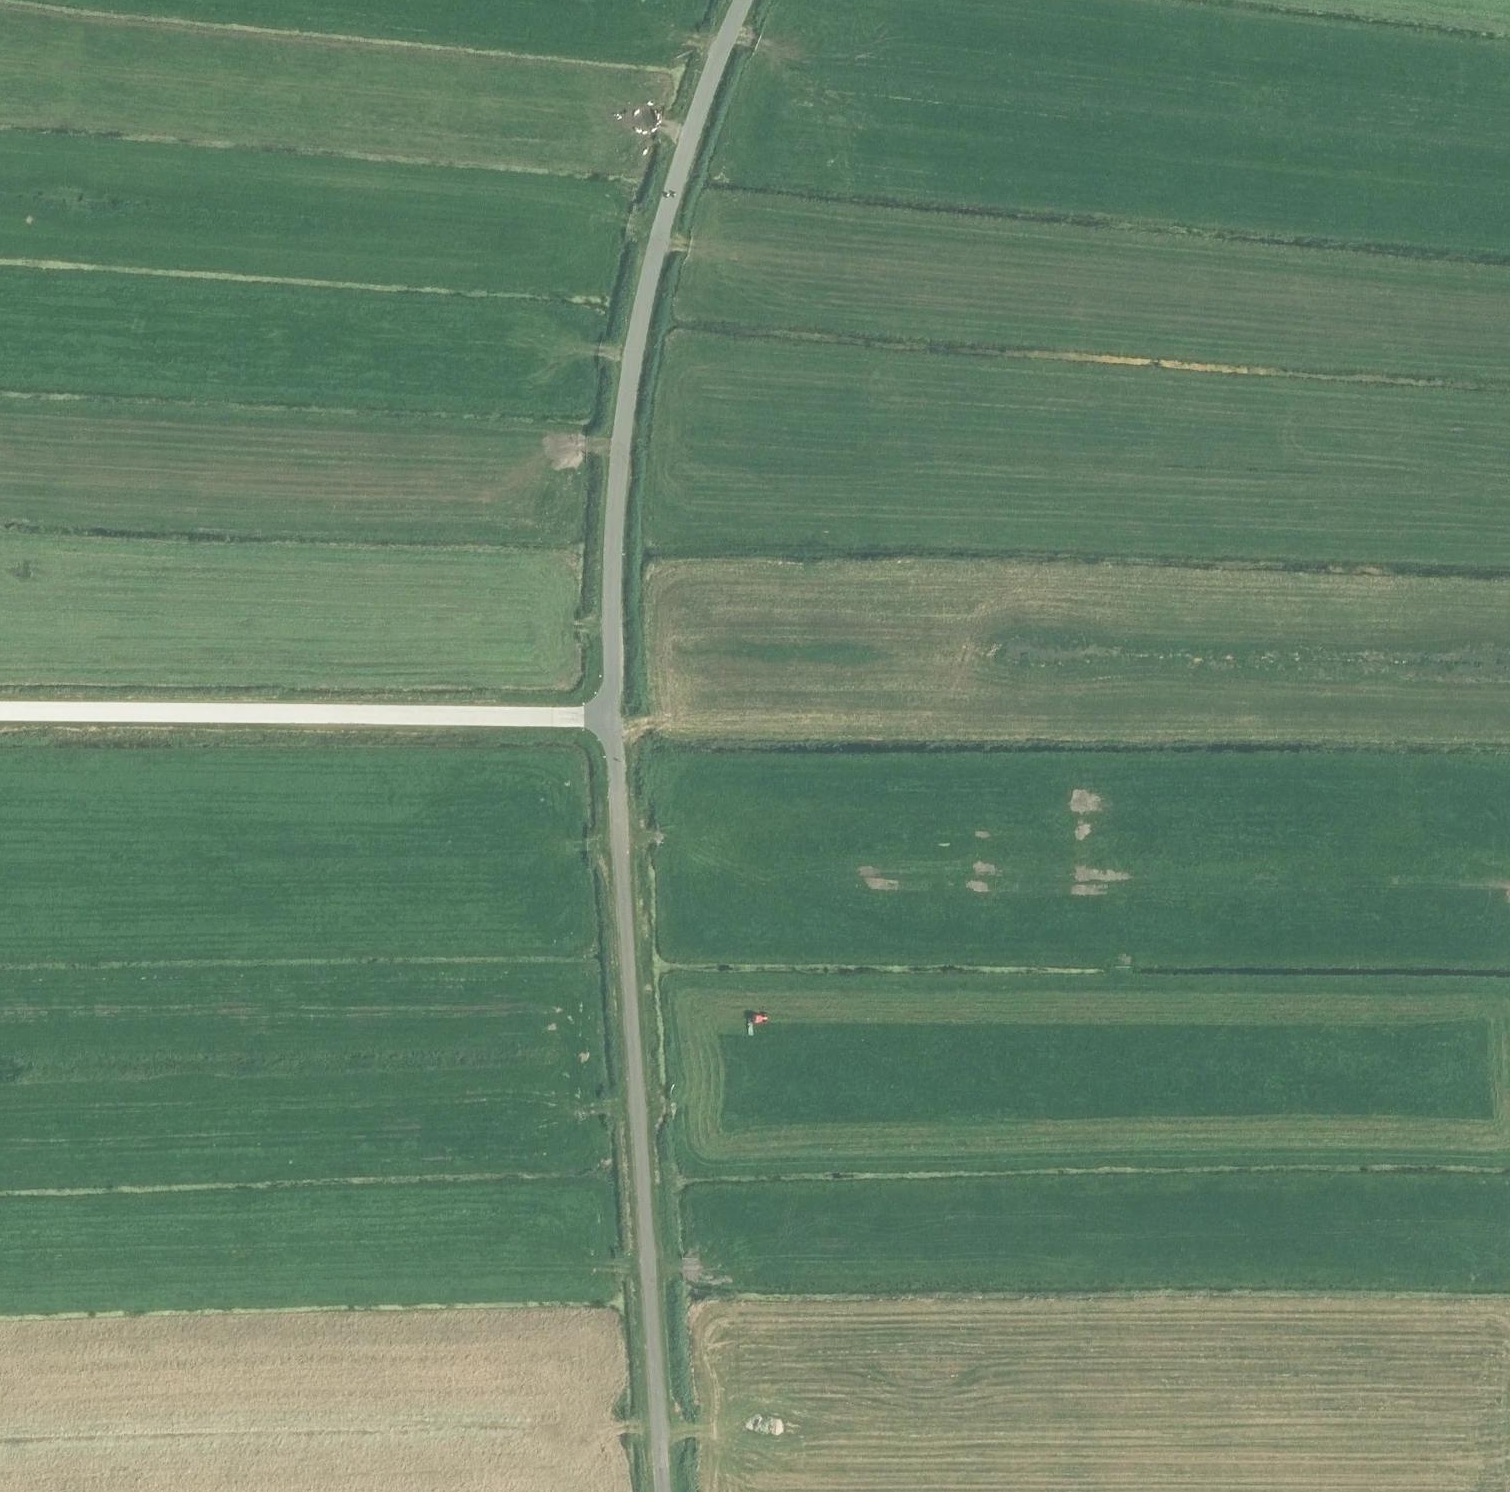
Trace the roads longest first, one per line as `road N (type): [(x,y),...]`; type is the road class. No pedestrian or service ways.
road 1 (unclassified): [(664,1491),(611,719)]
road 2 (unclassified): [(611,719),(612,511),(631,343),(713,51),(739,0)]
road 3 (unclassified): [(0,714),(611,719)]

